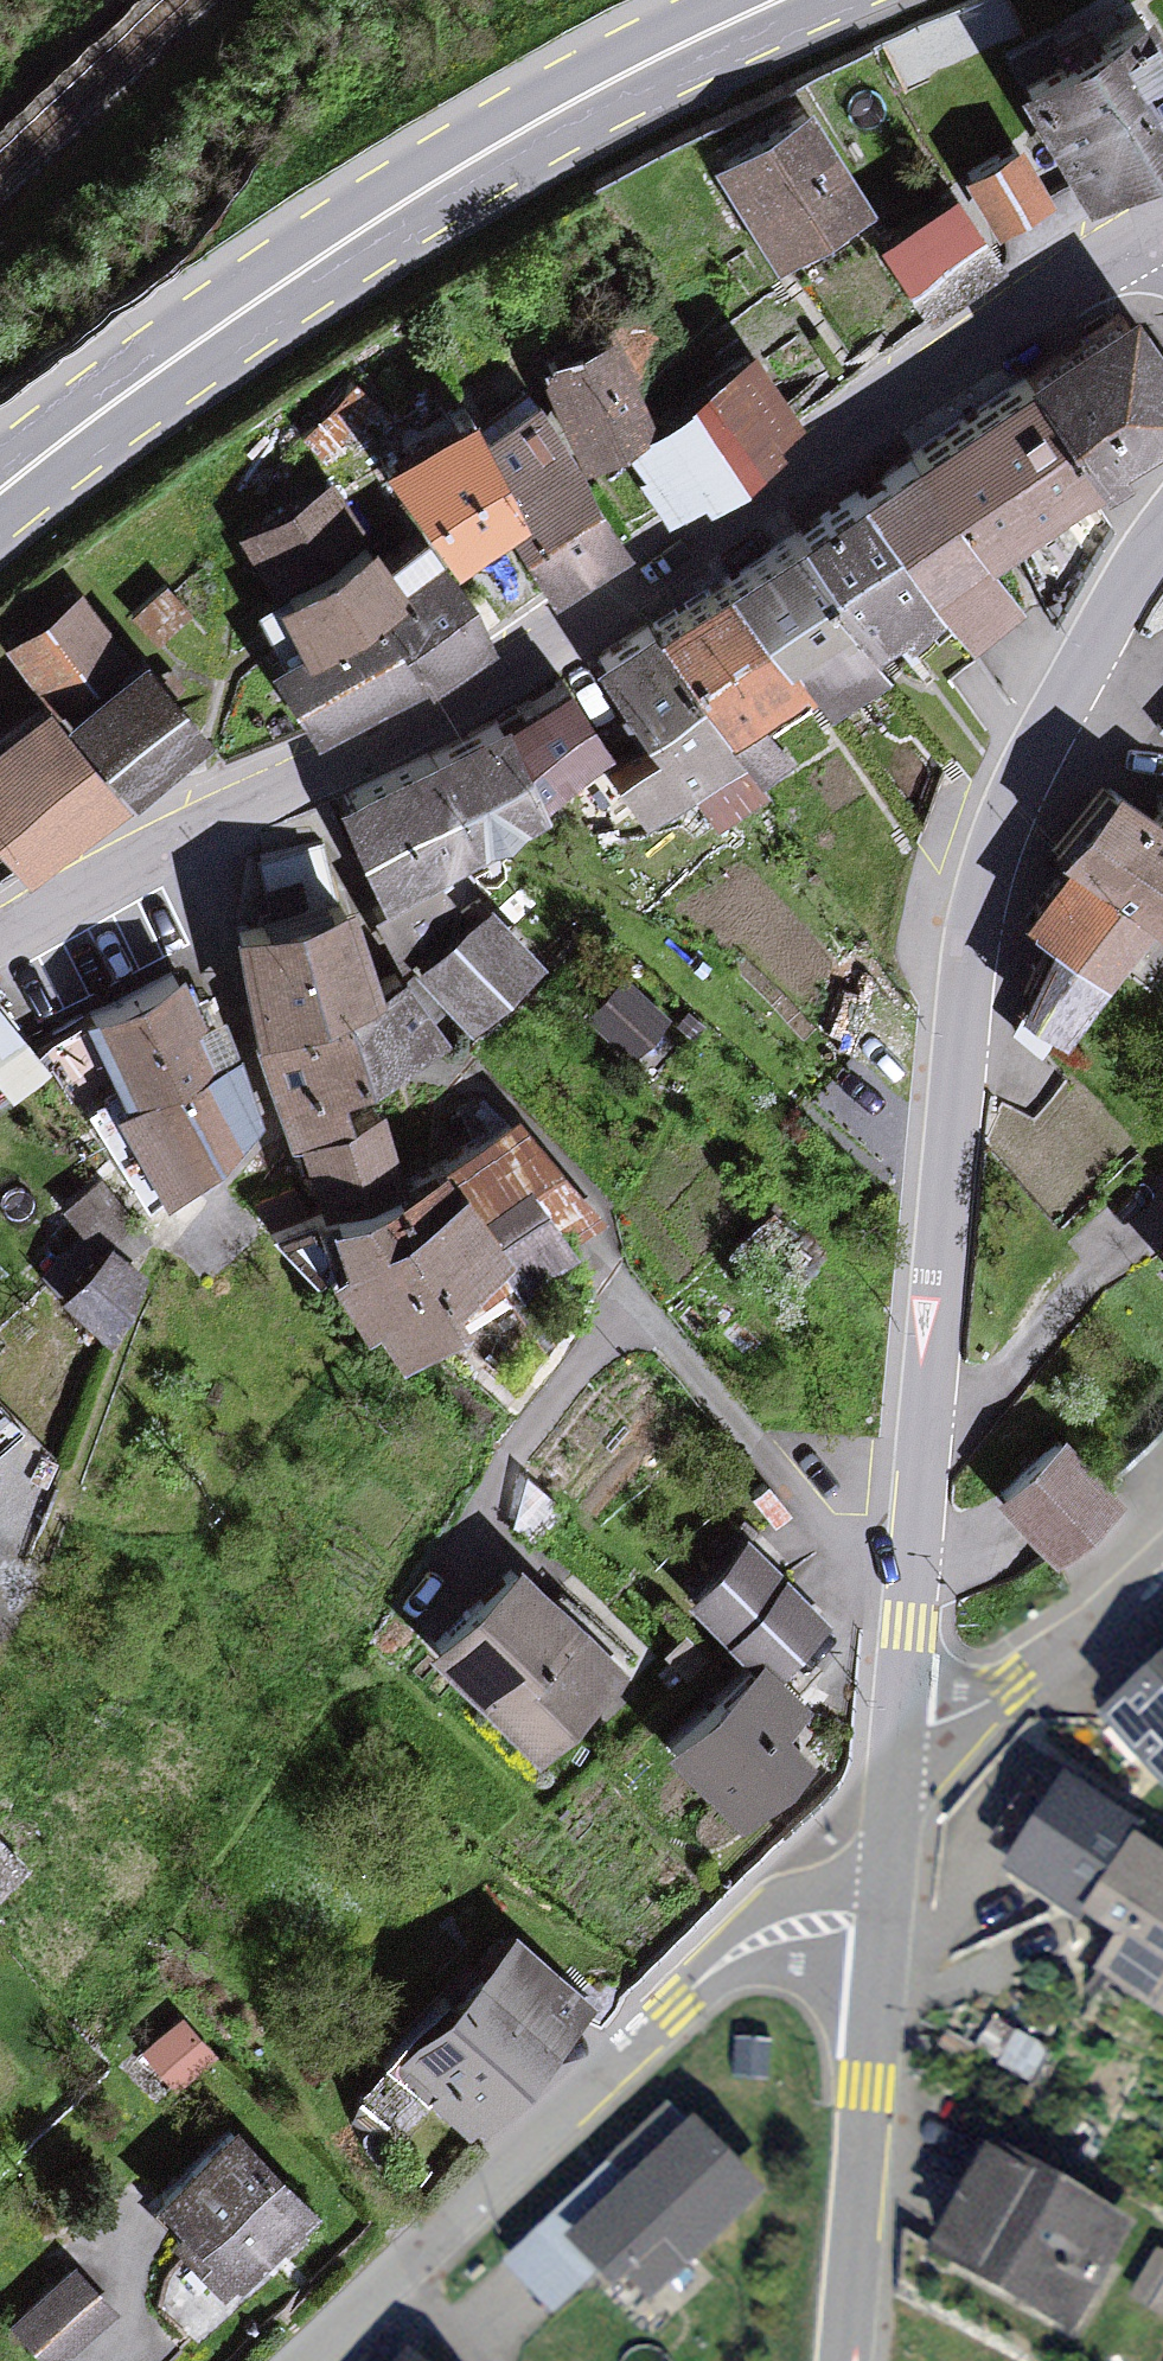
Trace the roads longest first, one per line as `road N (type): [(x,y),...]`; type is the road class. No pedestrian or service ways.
road 1 (tertiary): [(0,944),(573,632),(1162,230)]
road 2 (tertiary): [(1162,536),(1091,642),(1042,733),(996,839),(980,900),(944,1173),(898,1721)]
road 3 (primary): [(0,493),(199,342),(376,221),(557,112),(780,0)]
road 4 (residential): [(301,2360),(727,1959),(816,1923),(878,1925)]
road 5 (tertiary): [(878,1925),(844,2360)]
road 6 (residential): [(1162,1565),(1037,1673),(995,1698),(940,1719),(898,1721)]
road 7 (tertiary): [(898,1721),(878,1925)]

